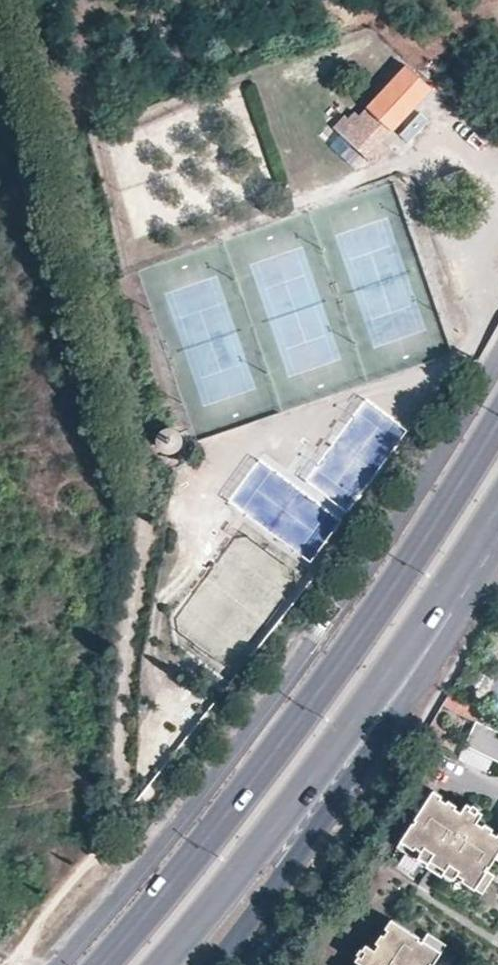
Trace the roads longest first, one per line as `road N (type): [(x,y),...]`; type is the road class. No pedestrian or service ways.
road 1 (residential): [(497,347),(323,623),(171,826),(52,964)]
road 2 (primary): [(497,418),(311,703),(103,964)]
road 3 (primary): [(159,964),(463,567)]
road 4 (residential): [(215,964),(415,691),(454,626),(463,567)]
road 5 (track): [(497,236),(475,261),(482,325),(466,352),(419,396)]
road 6 (track): [(497,178),(476,157),(455,154),(433,170),(442,233),(456,256),(475,261)]
road 7 (track): [(3,964),(100,852)]

